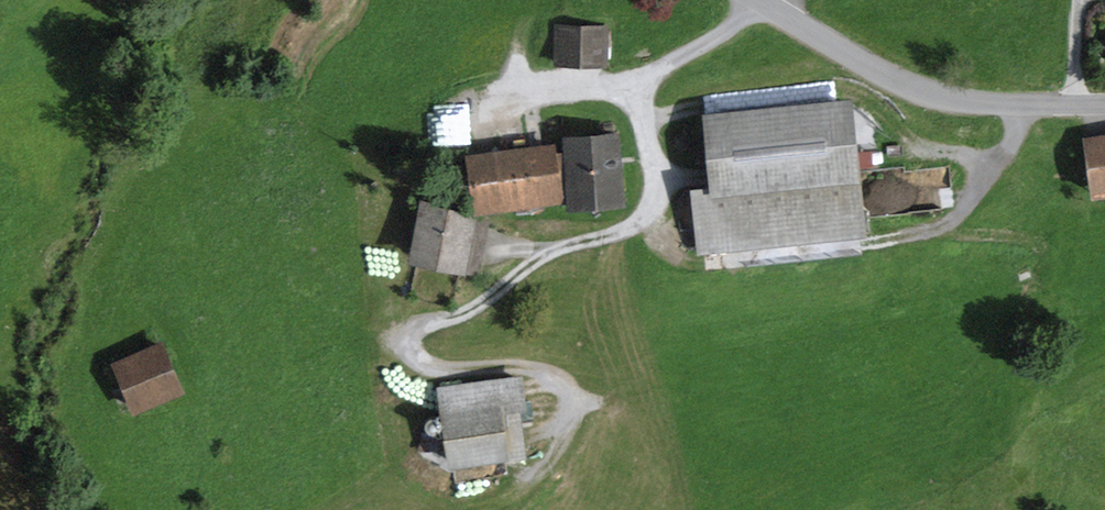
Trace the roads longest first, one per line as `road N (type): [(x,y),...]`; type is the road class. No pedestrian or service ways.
road 1 (track): [(560,440),(577,400),(558,373),(448,370),(420,355),(423,329),(506,291),(573,245),(663,226),(656,71),(763,1)]
road 2 (tertiary): [(1104,106),(928,95),(762,0)]

